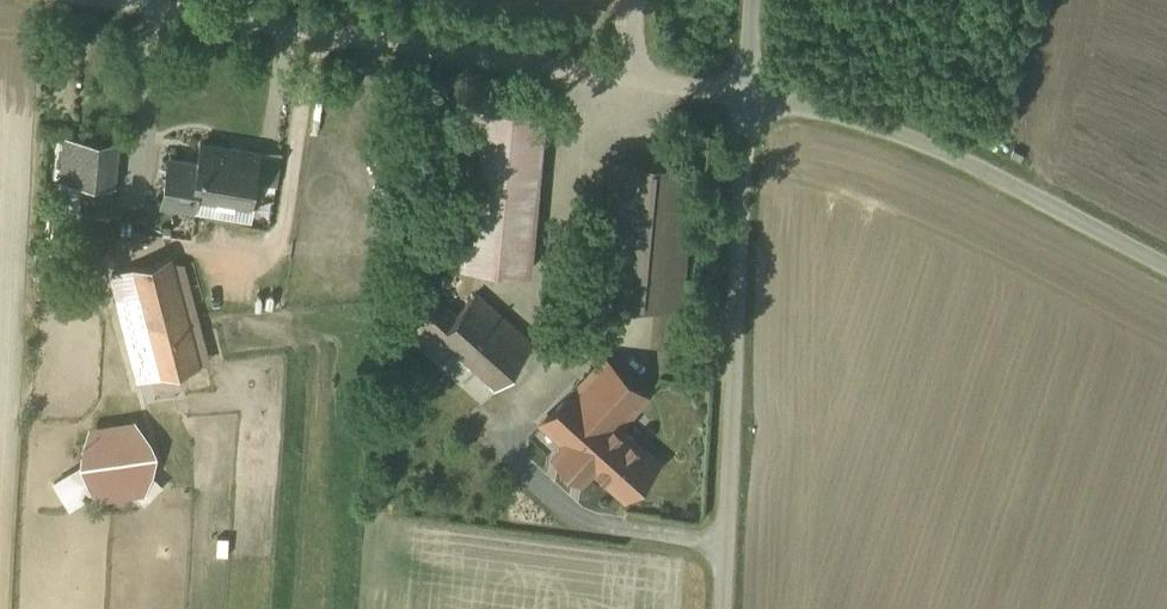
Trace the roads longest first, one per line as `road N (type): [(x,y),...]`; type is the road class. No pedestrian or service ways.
road 1 (track): [(174,0),(754,95)]
road 2 (unclassified): [(729,608),(754,95)]
road 3 (unclassified): [(1166,268),(946,152),(754,95)]

